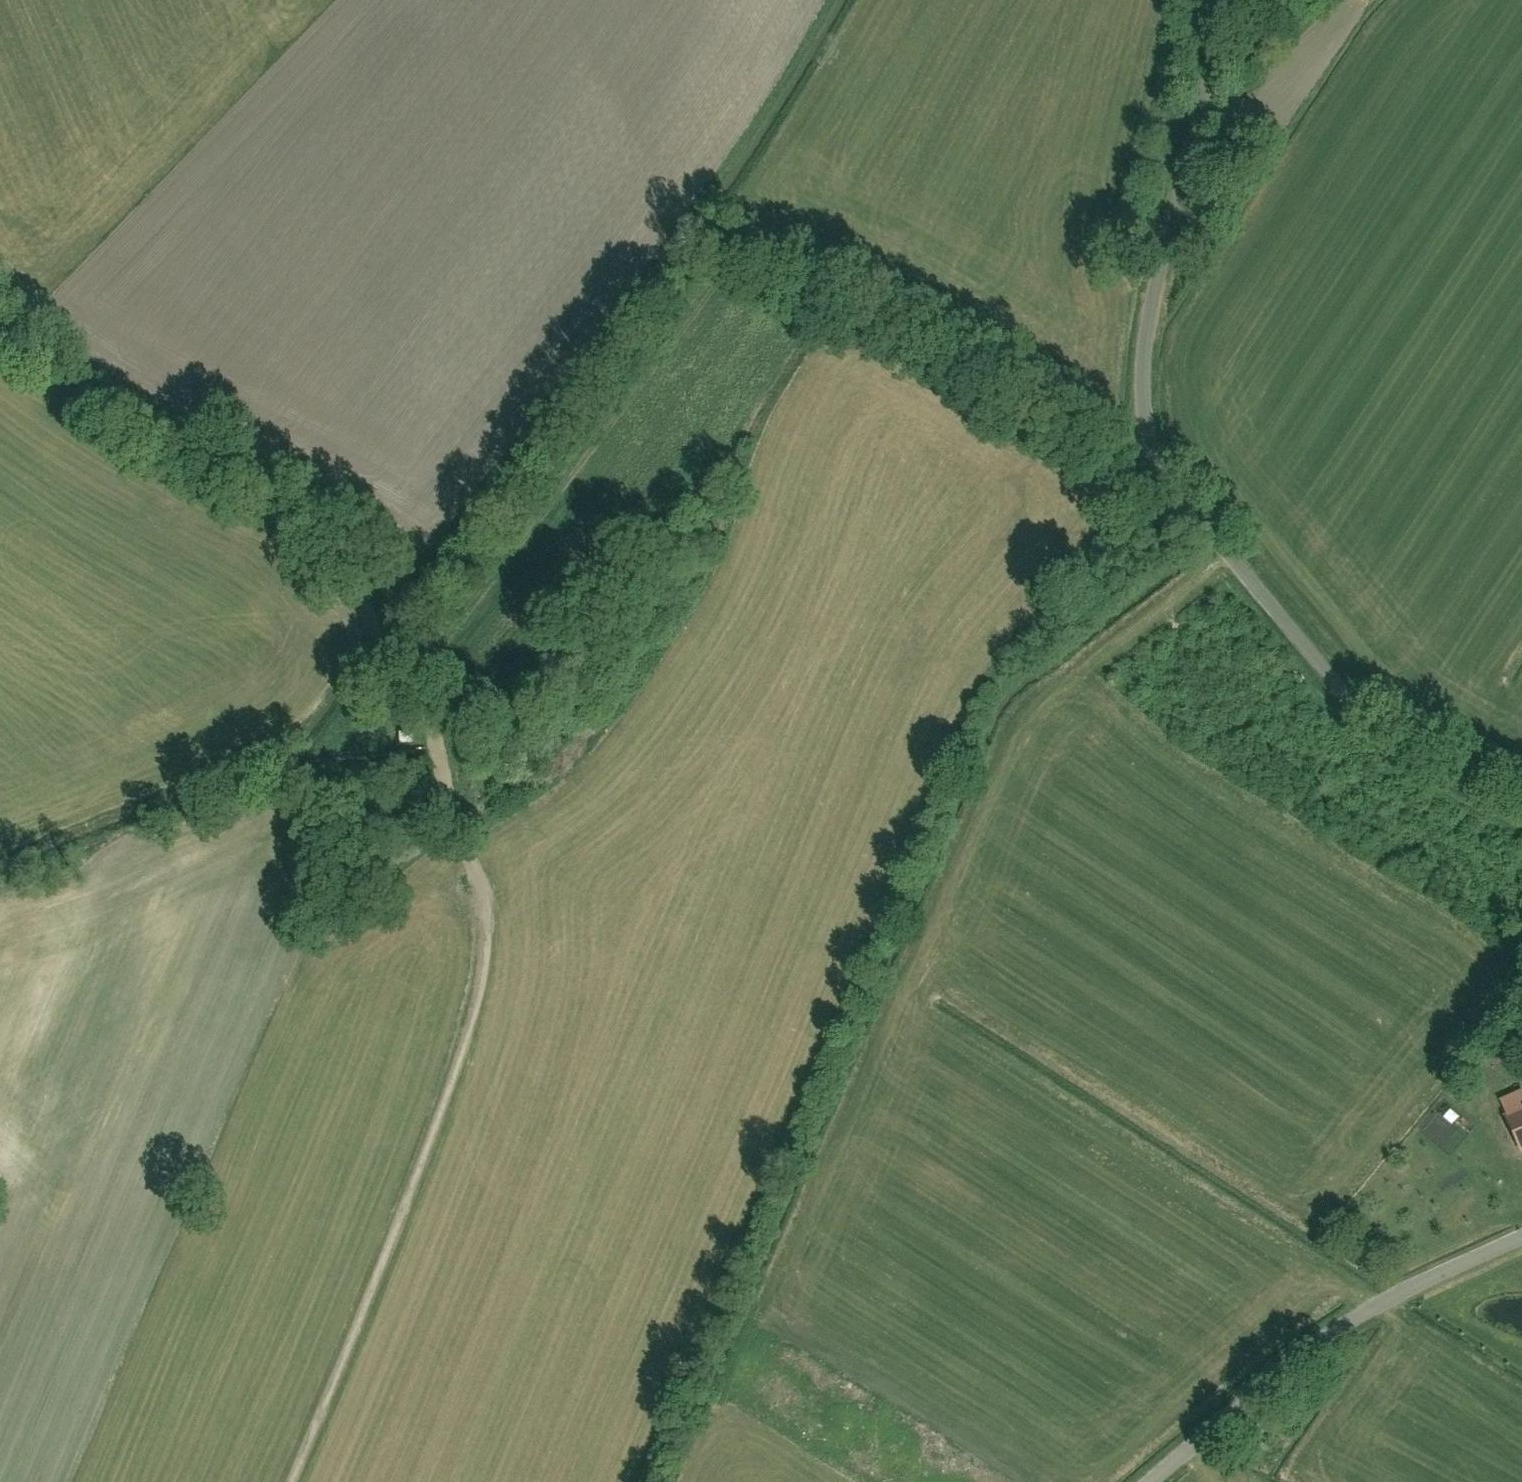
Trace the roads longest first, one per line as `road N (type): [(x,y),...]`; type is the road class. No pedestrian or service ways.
road 1 (unclassified): [(1521,809),(1422,757),(1369,718),(1185,501),(1153,447),(1143,350),(1223,0)]
road 2 (unclassified): [(1156,1481),(1363,1310),(1521,1238)]

